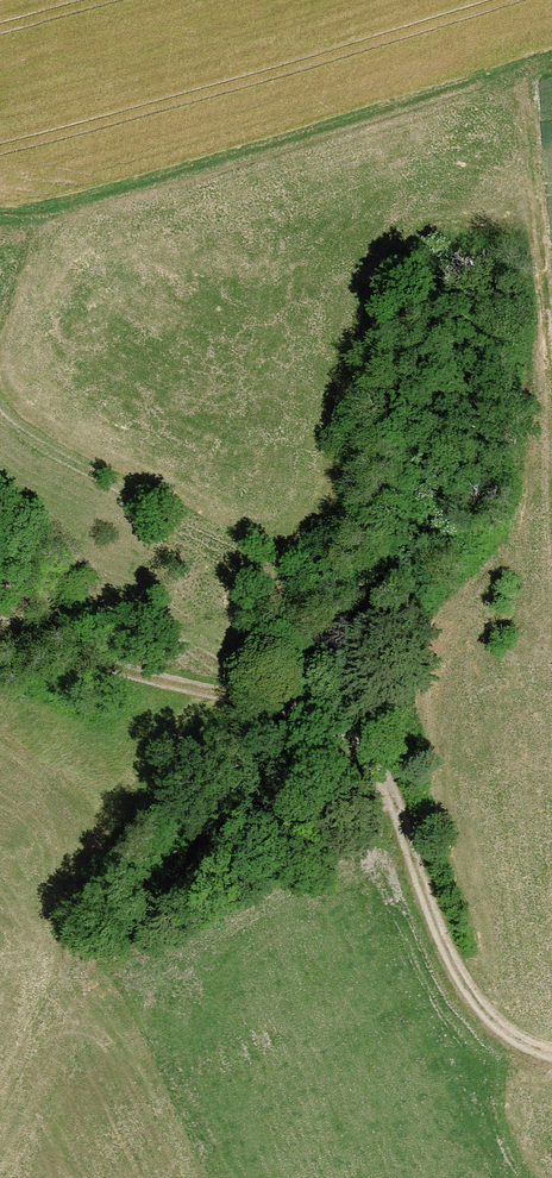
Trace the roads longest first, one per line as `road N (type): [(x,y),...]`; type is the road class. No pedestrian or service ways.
road 1 (track): [(0,616),(191,686),(337,699),(384,760),(466,994),(520,1042),(551,1050)]
road 2 (track): [(551,60),(56,213),(0,205)]
road 3 (track): [(504,76),(540,278),(551,407)]

